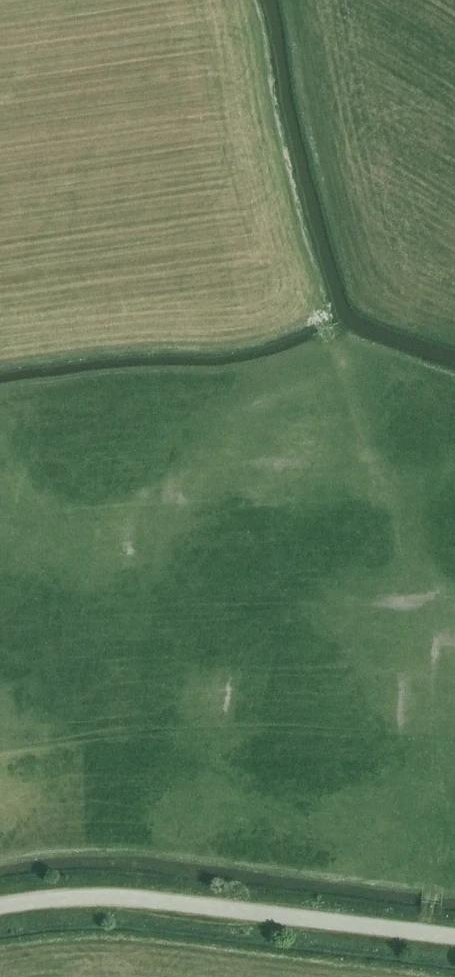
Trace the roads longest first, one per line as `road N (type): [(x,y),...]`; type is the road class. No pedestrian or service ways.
road 1 (unclassified): [(0,905),(147,899),(454,936)]

